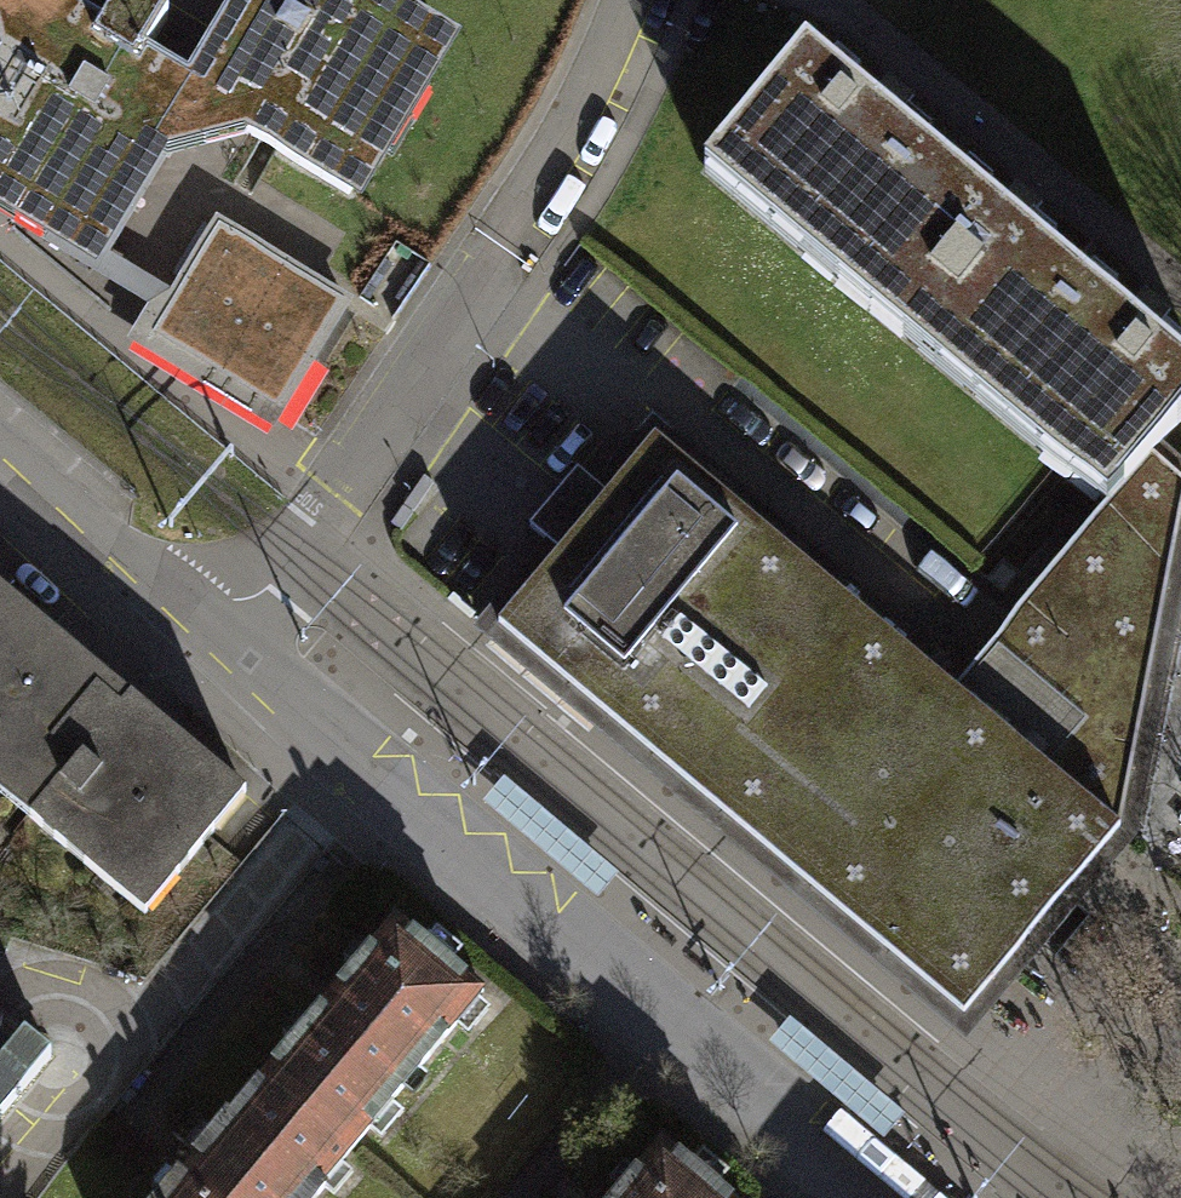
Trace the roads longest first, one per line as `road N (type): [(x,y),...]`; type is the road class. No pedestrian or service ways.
road 1 (residential): [(876,1197),(214,642)]
road 2 (residential): [(214,642),(321,511),(496,252),(579,101),(621,0)]
road 3 (residential): [(214,642),(0,446)]

